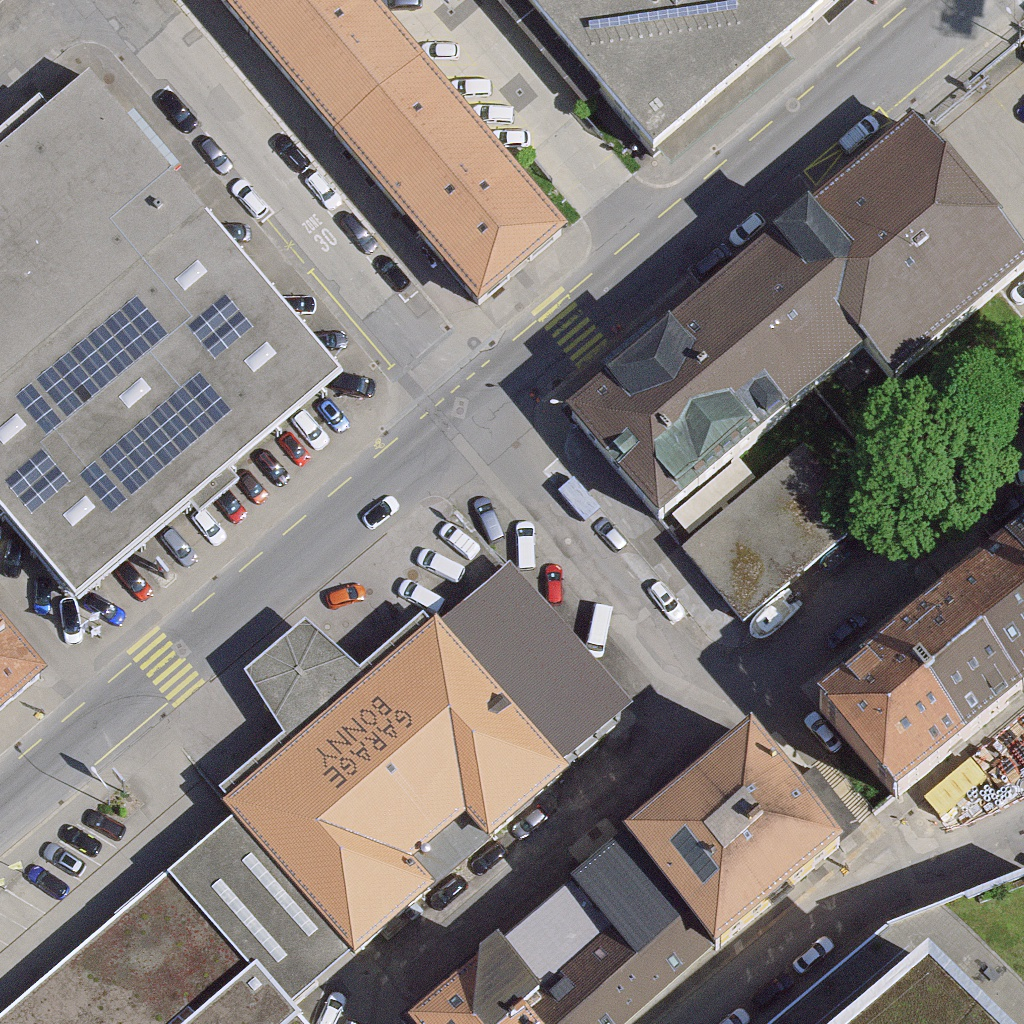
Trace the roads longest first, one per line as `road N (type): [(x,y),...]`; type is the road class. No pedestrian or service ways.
road 1 (primary): [(969,0),(470,418)]
road 2 (primary): [(470,418),(0,814)]
road 3 (residential): [(470,418),(116,0)]
road 4 (residential): [(751,689),(667,651),(470,418)]
road 5 (unclassified): [(1011,810),(758,1023)]

